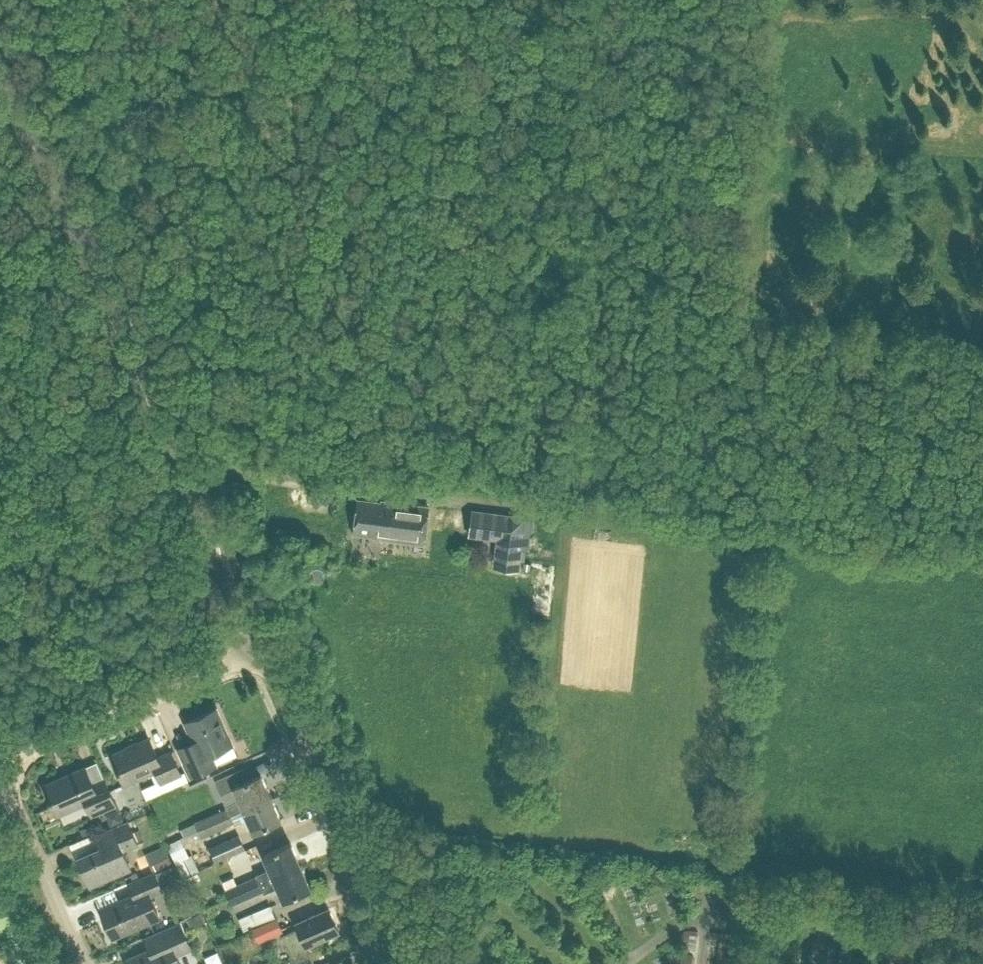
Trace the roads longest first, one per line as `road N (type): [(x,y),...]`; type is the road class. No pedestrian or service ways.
road 1 (tertiary): [(204,506),(0,48)]
road 2 (tertiary): [(413,963),(280,675)]
road 3 (residential): [(0,769),(246,652)]
road 4 (residential): [(86,963),(0,769)]
road 5 (tertiary): [(204,506),(210,579),(246,652)]
road 6 (tertiary): [(261,644),(204,506)]

